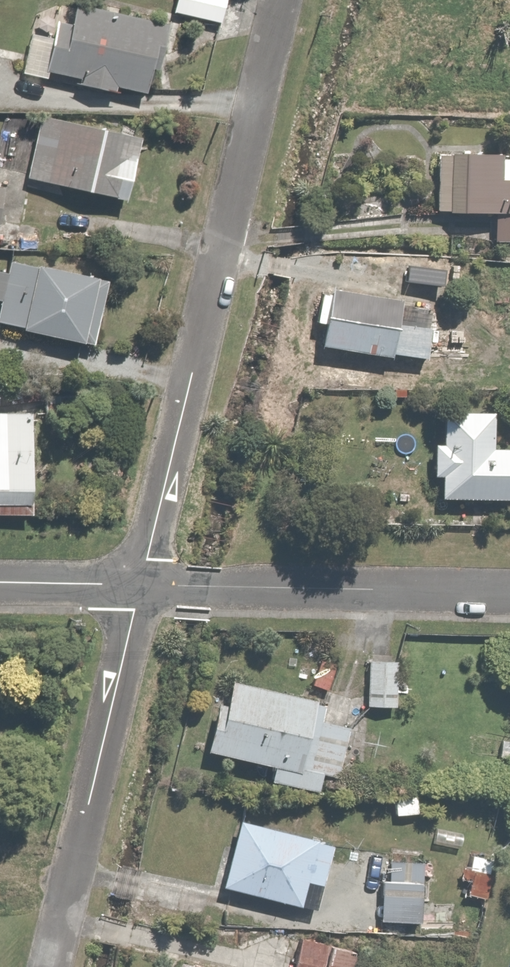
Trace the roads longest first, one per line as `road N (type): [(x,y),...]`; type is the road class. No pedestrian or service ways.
road 1 (residential): [(146,586),(286,0)]
road 2 (residential): [(54,966),(146,586)]
road 3 (residential): [(509,592),(146,586)]
road 4 (residential): [(146,586),(0,584)]

